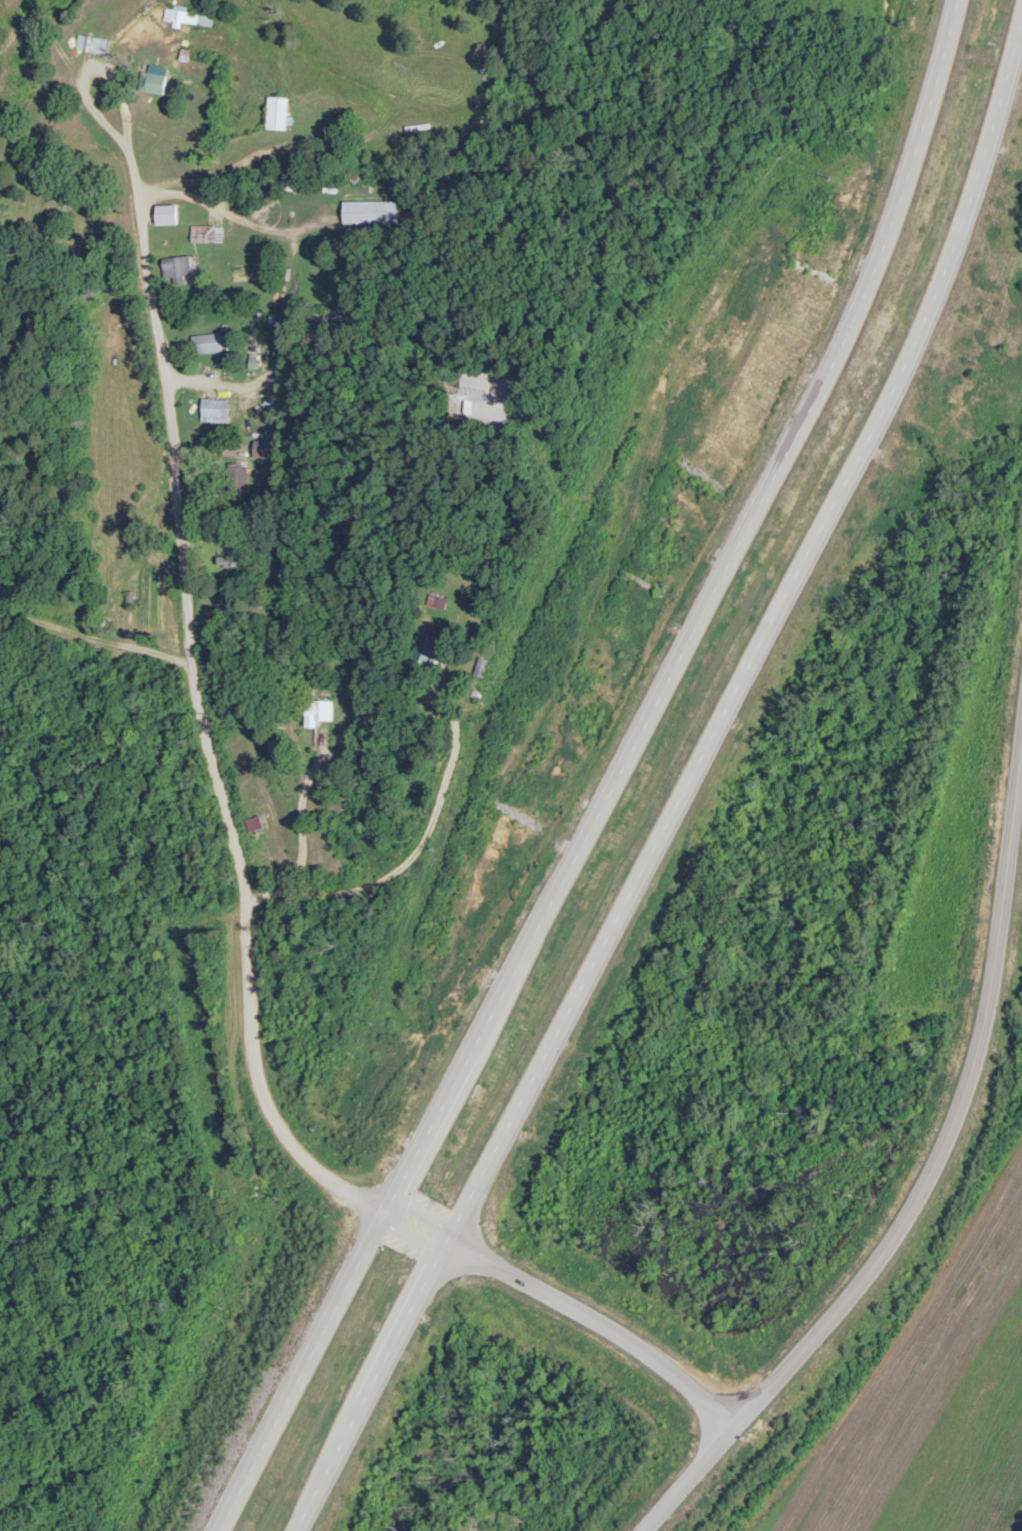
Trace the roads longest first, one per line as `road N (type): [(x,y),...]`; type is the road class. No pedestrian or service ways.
road 1 (trunk): [(953,0),(923,112),(823,354),(225,1530)]
road 2 (trunk): [(300,1530),(864,434),(994,153),(1021,70)]
road 3 (residential): [(394,1207),(341,1186),(299,1152),(271,1108),(249,1044),(247,892),(193,661),(170,409),(132,160)]
road 4 (secondary): [(741,1418),(919,1216),(955,1138),(979,1066),(993,980),(1021,711)]
road 5 (secondary): [(741,1418),(607,1326),(394,1207)]
road 6 (residential): [(326,1530),(472,1250)]
road 7 (residential): [(641,1530),(741,1418)]

